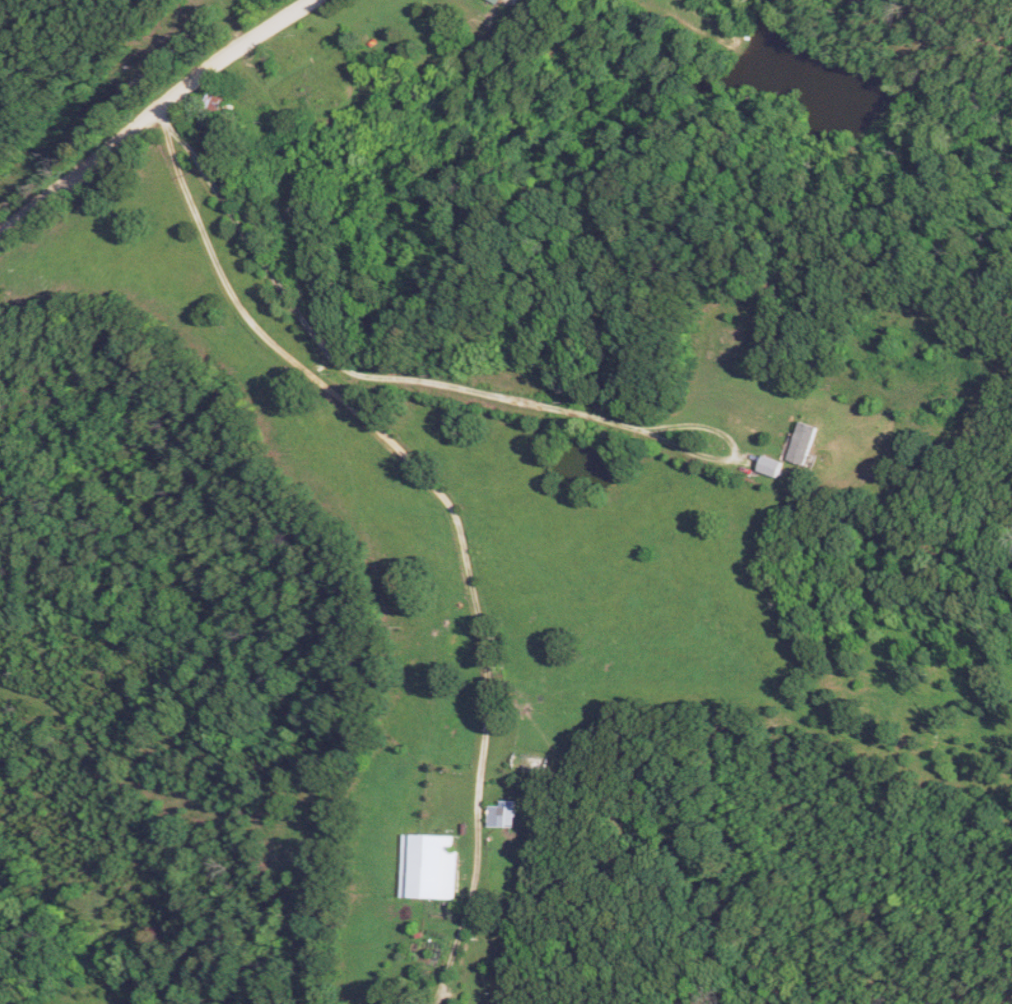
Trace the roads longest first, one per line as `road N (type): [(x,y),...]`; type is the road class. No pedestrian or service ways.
road 1 (residential): [(440,1003),(483,865),(479,780),(489,683),(460,531),(449,502),(402,449),(278,343),(239,297),(182,168),(166,106)]
road 2 (residential): [(0,233),(227,60),(321,0)]

